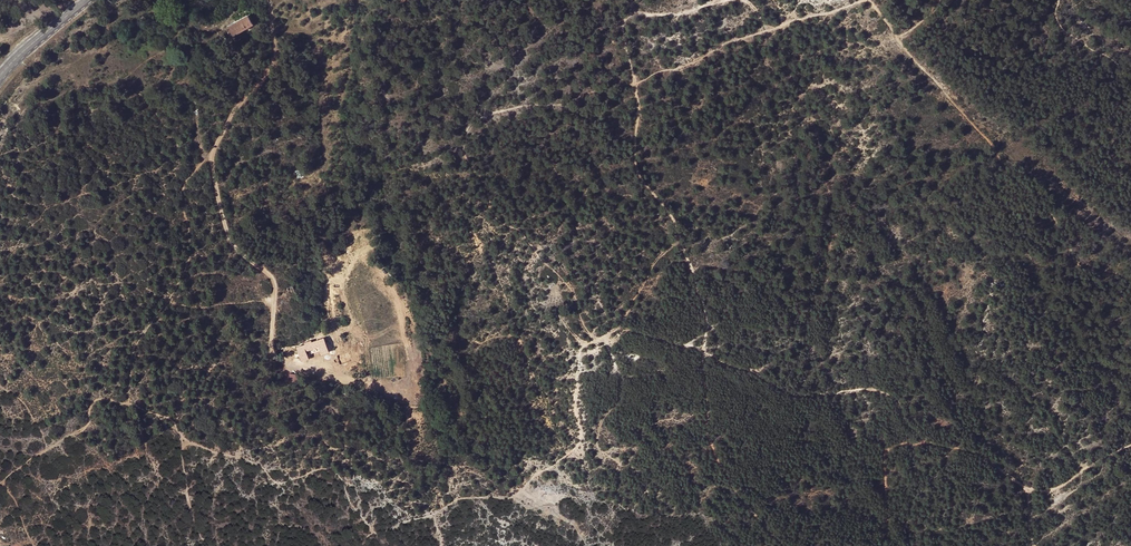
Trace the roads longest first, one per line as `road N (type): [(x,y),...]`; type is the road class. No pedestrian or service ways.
road 1 (track): [(212,545),(190,498),(185,441),(171,420),(113,398),(95,401),(82,433),(0,488)]
road 2 (track): [(1035,545),(1029,489),(978,450),(938,443),(899,443),(886,451),(888,526),(879,545)]

